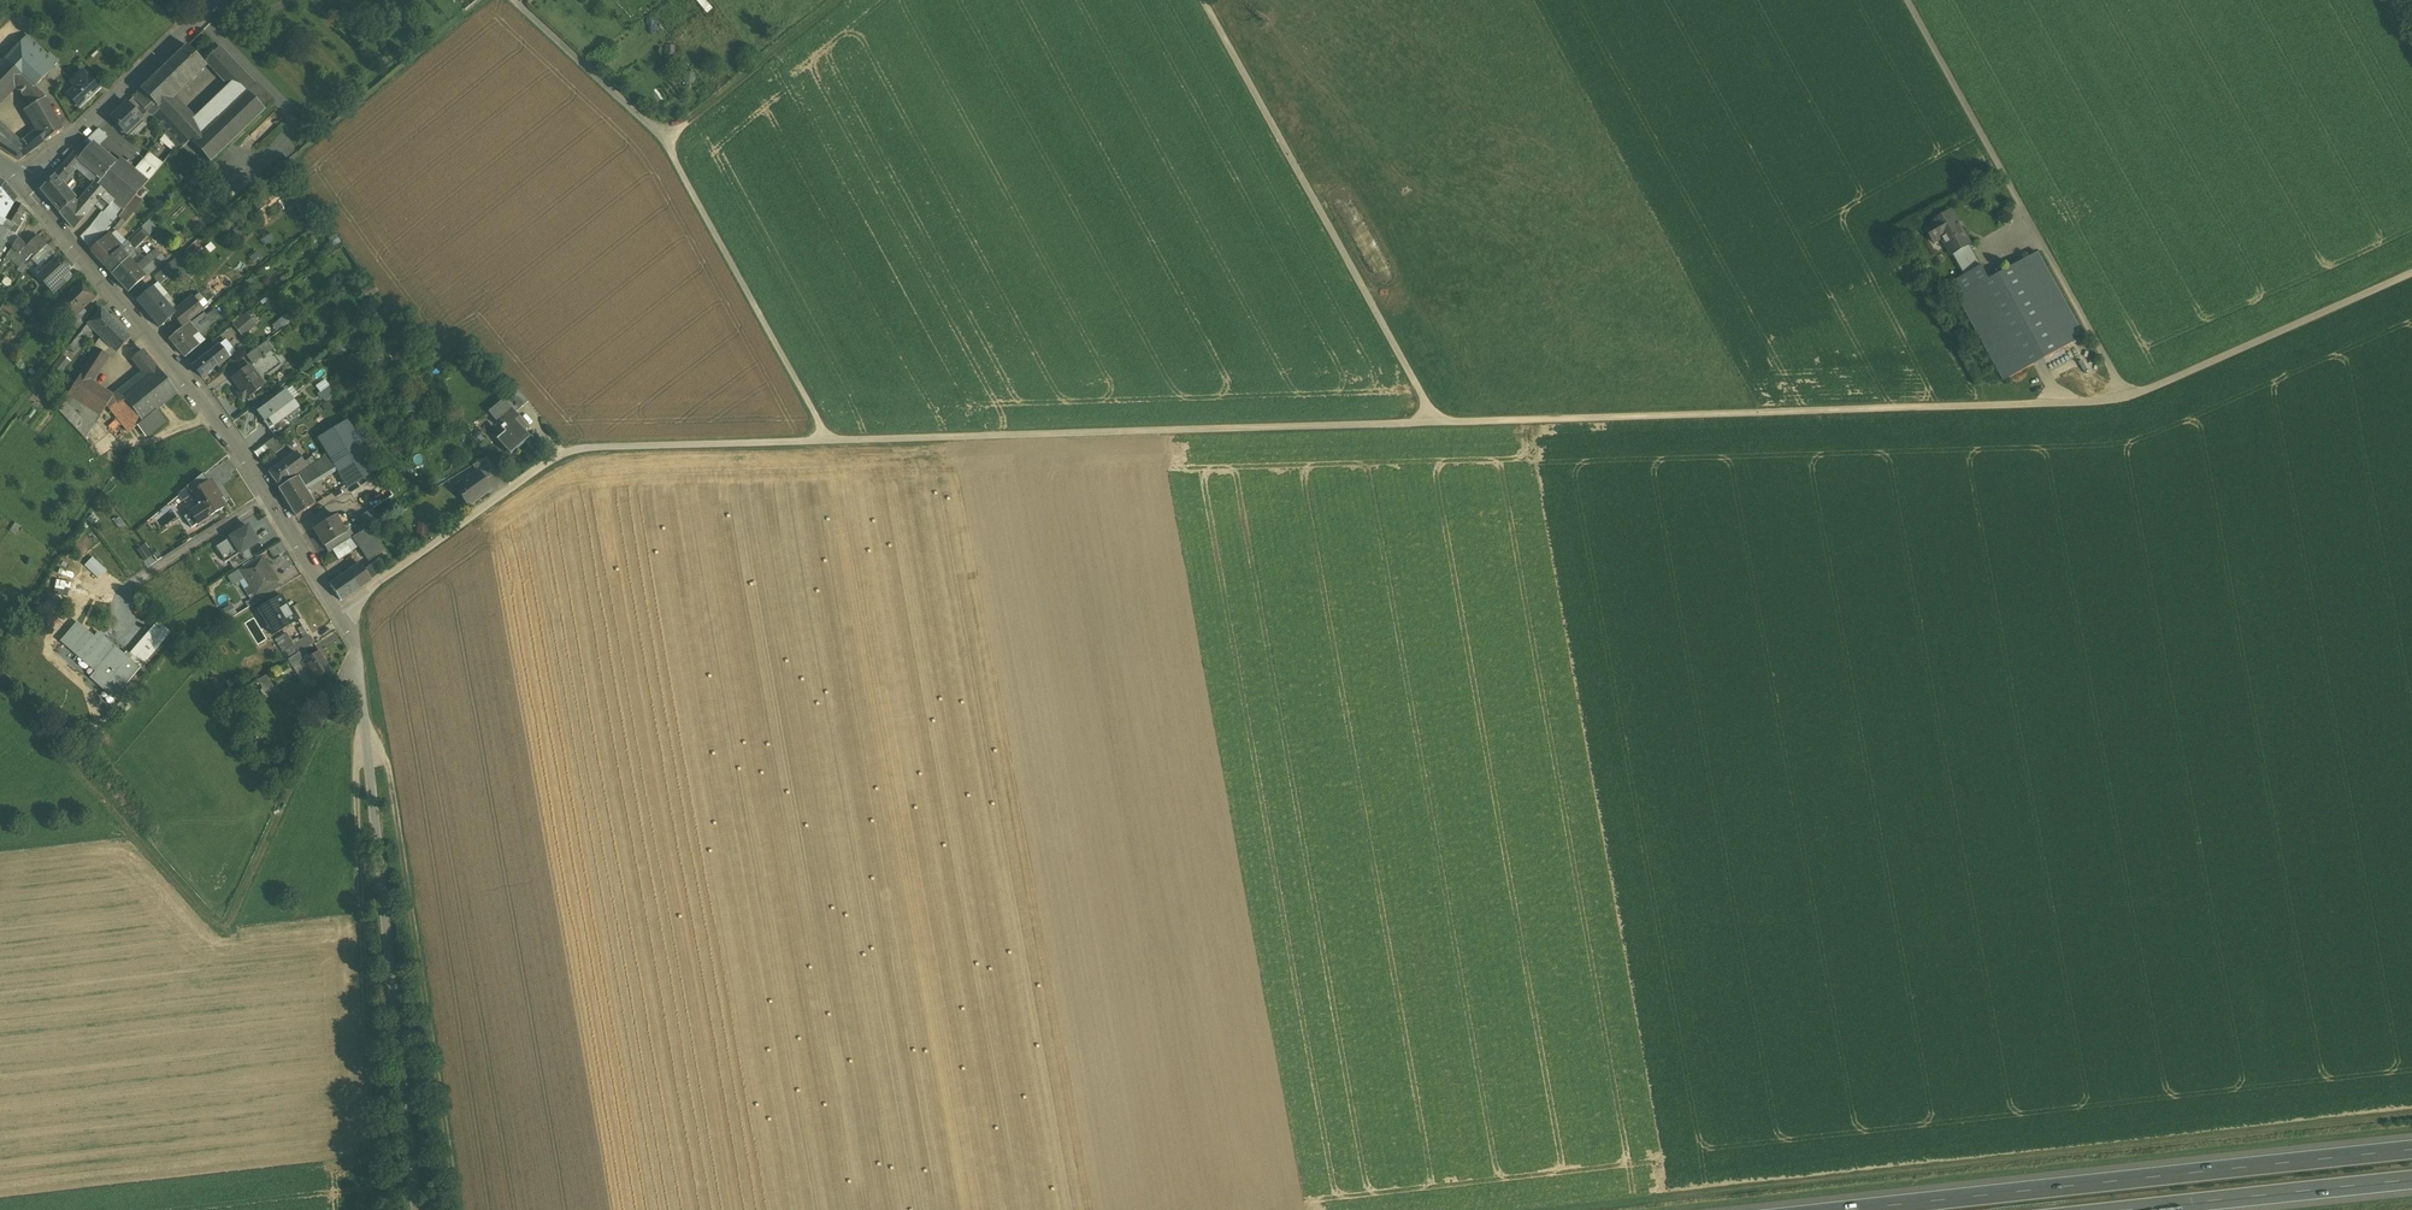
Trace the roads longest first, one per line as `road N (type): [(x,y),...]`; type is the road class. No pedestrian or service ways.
road 1 (unclassified): [(828,440),(2125,397)]
road 2 (track): [(1573,1209),(2411,1115)]
road 3 (track): [(0,688),(224,925),(355,653)]
road 4 (track): [(339,612),(354,644),(364,720),(415,1209)]
road 5 (unclassified): [(828,440),(665,142),(513,0)]
road 6 (motorway): [(2411,1152),(1867,1209)]
road 7 (unclassified): [(339,612),(567,452),(828,440)]
road 8 (residential): [(20,180),(252,465),(339,612)]
road 9 (track): [(364,720),(389,768),(453,1209)]
road 10 (track): [(373,1209),(356,761),(366,738)]
road 11 (unclassified): [(1907,0),(2125,397)]
road 12 (unclassified): [(2125,397),(2411,274)]
road 13 (residential): [(219,0),(20,180)]
road 14 (motorway): [(2145,1209),(2411,1181)]
road 15 (track): [(841,0),(665,142)]

